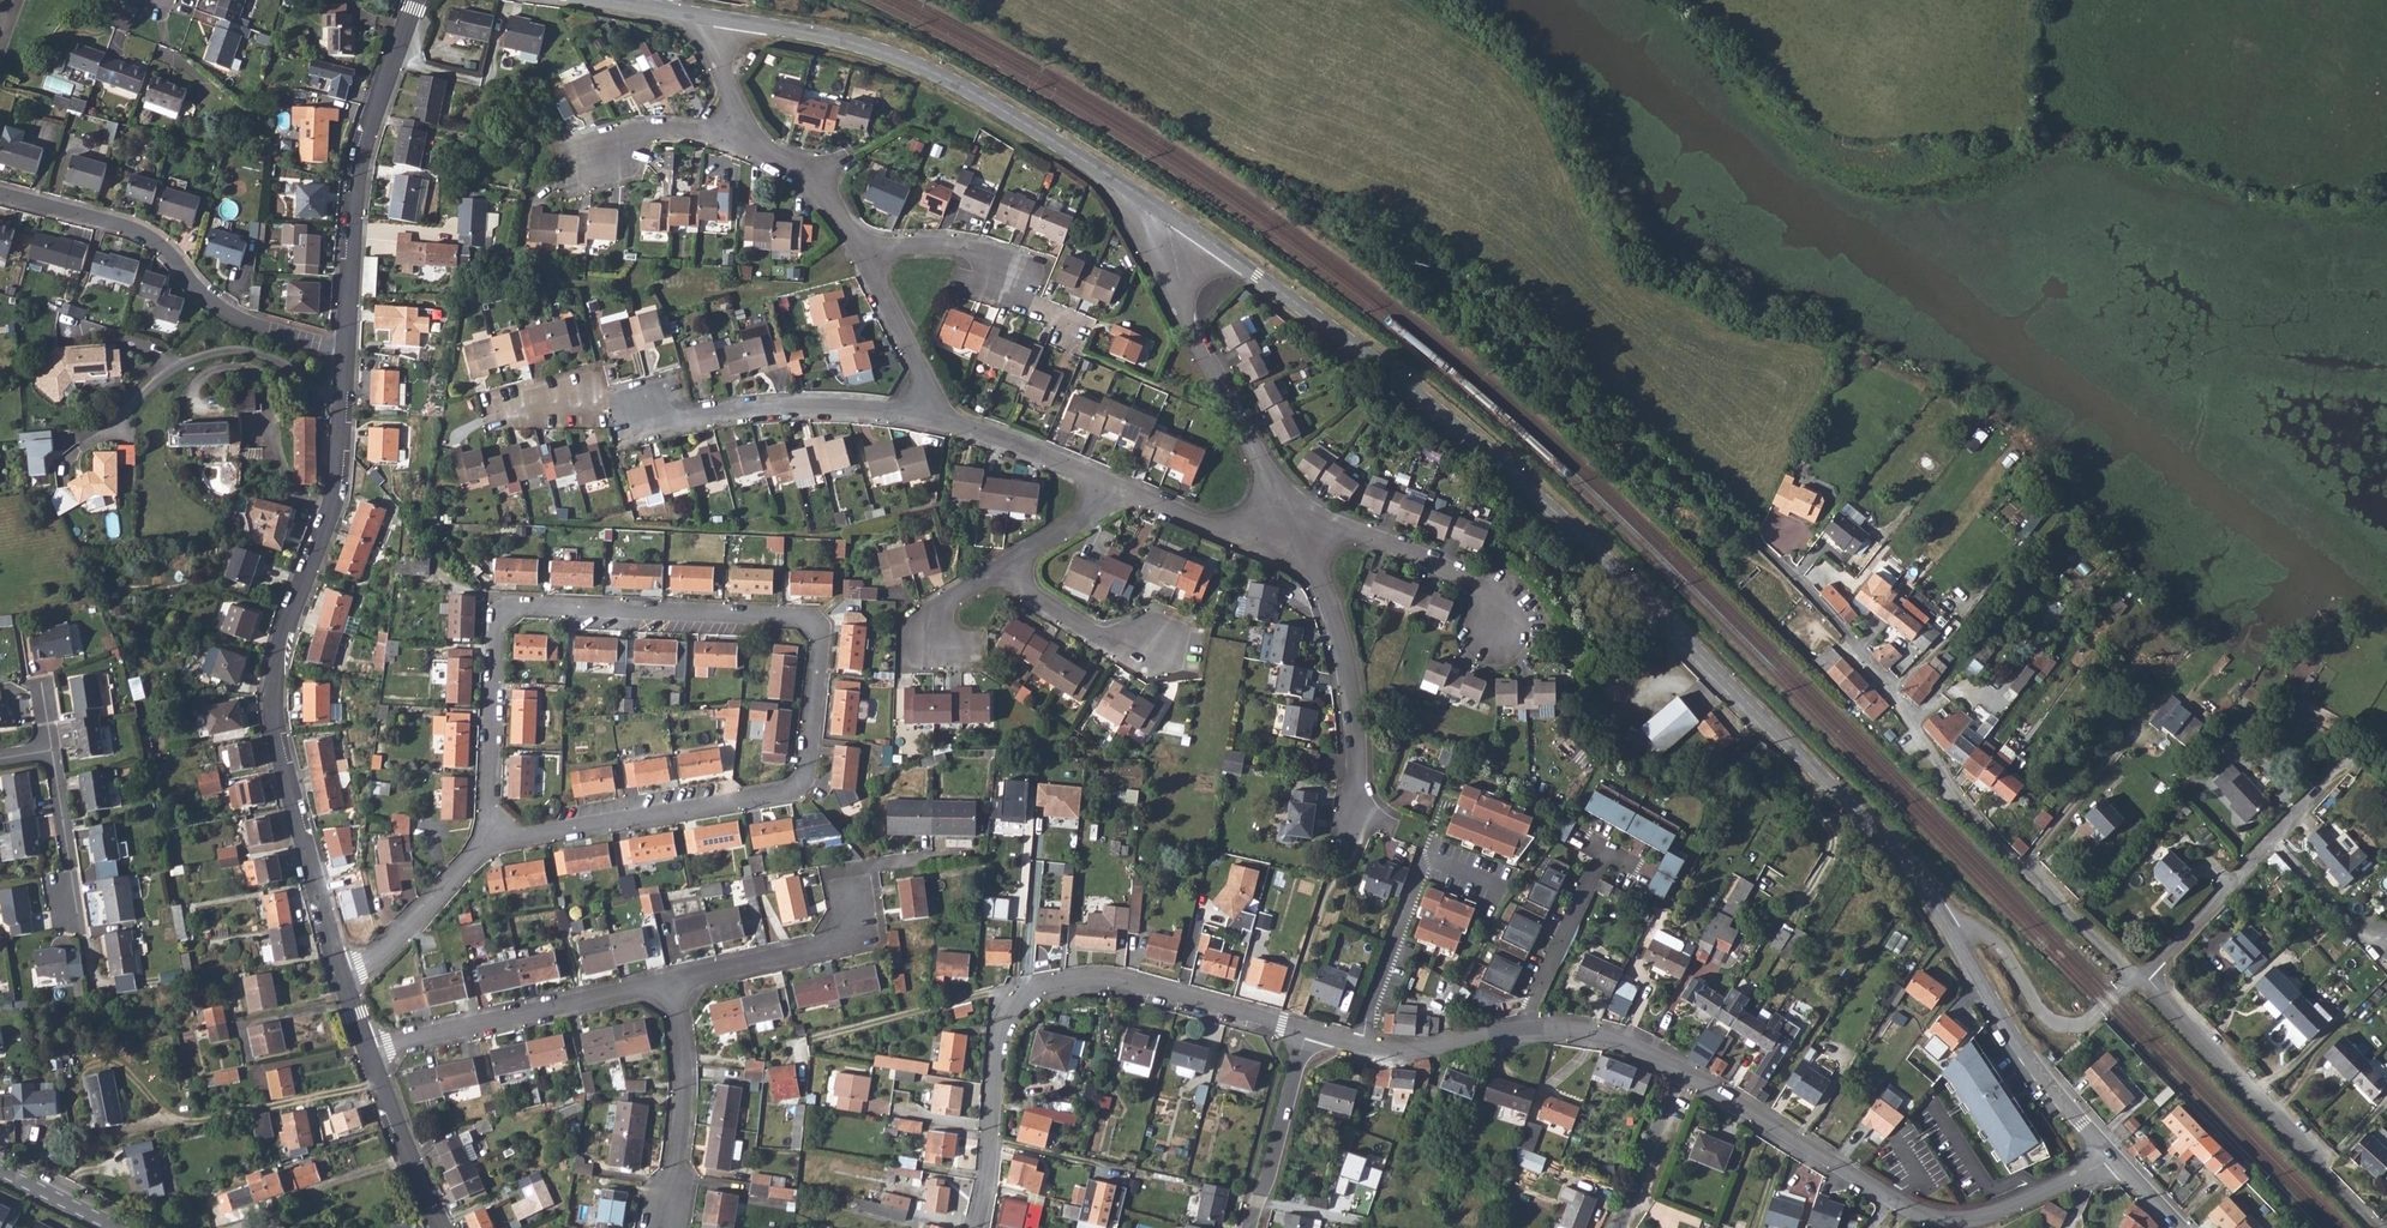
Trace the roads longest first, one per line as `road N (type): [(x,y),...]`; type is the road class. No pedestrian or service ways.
road 1 (residential): [(1174,219),(1351,345),(1597,554),(1854,810),(1948,927)]
road 2 (residential): [(487,841),(789,791),(808,771),(821,640),(801,619),(518,607),(495,627)]
road 3 (residential): [(343,975),(277,733),(275,696),(287,617),(334,500),(345,351)]
road 4 (residential): [(2134,978),(1950,788),(1860,649),(1767,552)]
road 5 (residential): [(975,1227),(986,1192),(995,1037),(1012,1002),(1042,985),(1083,981),(1305,1034)]
road 6 (residential): [(716,17),(841,40),(912,64),(1174,219)]
road 7 (residential): [(1682,1073),(1902,1208),(1939,1220),(1979,1220),(2096,1171)]
road 8 (residential): [(932,405),(698,418),(583,405),(503,415)]
road 9 (residential): [(1305,1034),(1395,1054),(1525,1031),(1578,1032),(1682,1073)]
road 10 (residential): [(345,351),(231,317),(198,293),(165,251),(133,232),(0,196)]
road 11 (residential): [(345,351),(359,179),(419,0)]
road 12 (residential): [(2376,1227),(2144,975)]
road 13 (residential): [(1174,219),(1174,276),(1191,334),(1295,529)]
road 14 (residential): [(367,1051),(668,983)]
road 15 (residential): [(1295,529),(1343,652),(1358,821)]
road 16 (residential): [(1948,927),(2017,1046),(2115,1158)]
road 17 (residential): [(2144,975),(2319,788)]
road 18 (residential): [(2134,978),(2085,1023),(2060,1026),(2037,1010),(1998,945),(1980,932),(1948,927)]
road 19 (residential): [(1295,529),(1423,562),(1479,592),(1496,612),(1497,637)]
road 20 (residential): [(668,983),(684,1053),(667,1227)]
road 21 (residential): [(668,983),(856,942),(853,898)]
road 22 (residential): [(495,627),(487,841)]
road 23 (residential): [(1305,1034),(1248,1227)]
road 24 (residential): [(343,975),(372,963),(487,841)]
road 25 (residential): [(1108,485),(948,425),(932,405)]
road 26 (residential): [(1295,529),(1253,534),(1199,525),(1108,485)]
road 27 (residential): [(439,1227),(367,1051)]
road 28 (residential): [(1005,569),(1052,611),(1101,639),(1158,648)]
road 29 (residential): [(864,254),(806,174),(747,131)]
road 30 (residential): [(1682,1073),(1617,1227)]
road 31 (residential): [(932,405),(864,254)]
road 32 (residential): [(747,131),(651,131),(623,139),(591,163)]
road 33 (residential): [(50,753),(75,913)]
road 34 (residential): [(864,254),(952,249),(971,254),(995,277)]
road 35 (residential): [(1108,485),(1085,516),(1005,569)]
road 36 (tertiary): [(114,1227),(0,1173)]
road 37 (residential): [(1005,569),(931,615),(931,650)]

